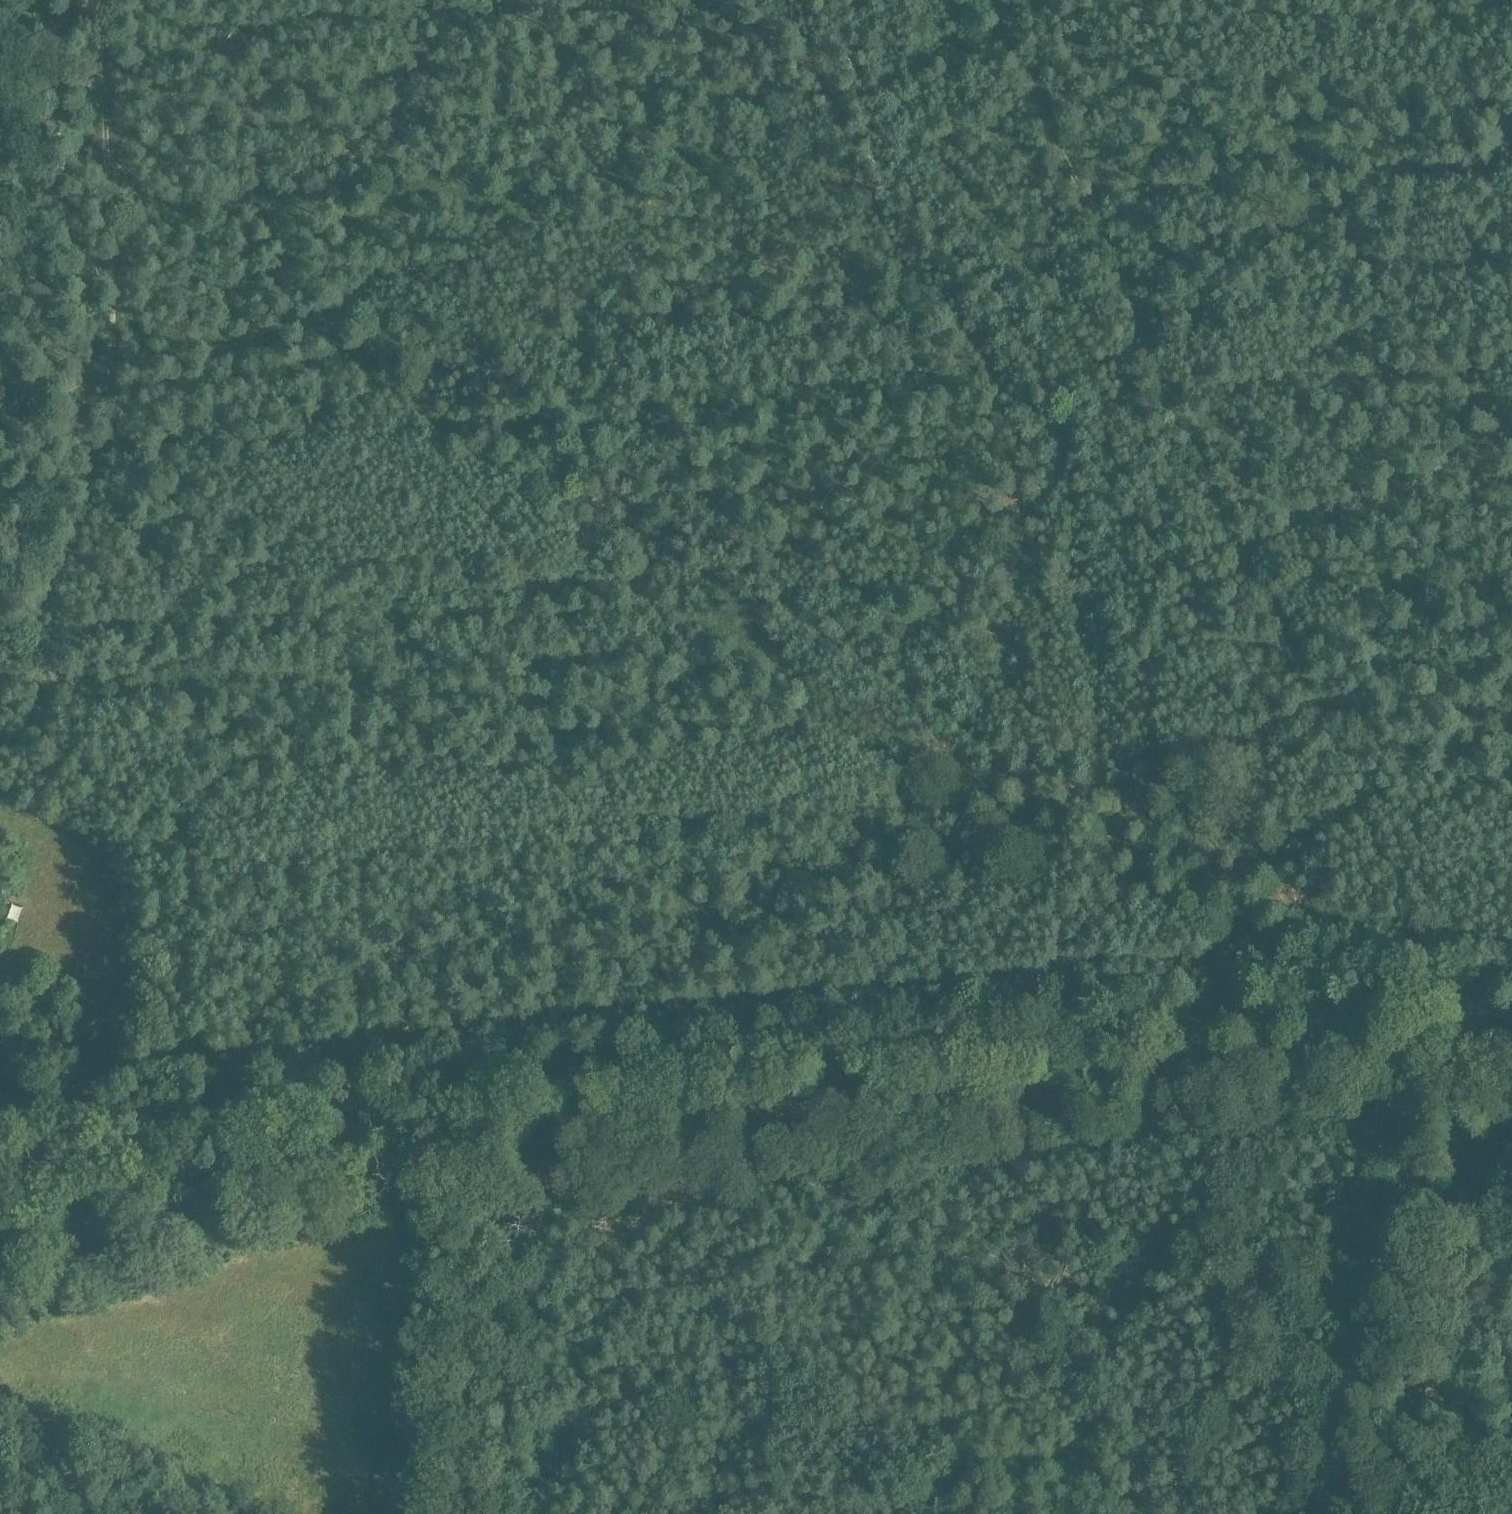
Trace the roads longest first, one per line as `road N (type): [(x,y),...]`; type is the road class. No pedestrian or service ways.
road 1 (unclassified): [(1511,1005),(1367,999),(237,1107),(154,1111),(0,1094)]
road 2 (track): [(1468,1010),(1455,961),(1003,0)]
road 3 (track): [(0,674),(84,495),(110,376),(101,0)]
road 4 (track): [(1395,1513),(1438,1363),(1444,1285),(1472,1146),(1505,1098)]

